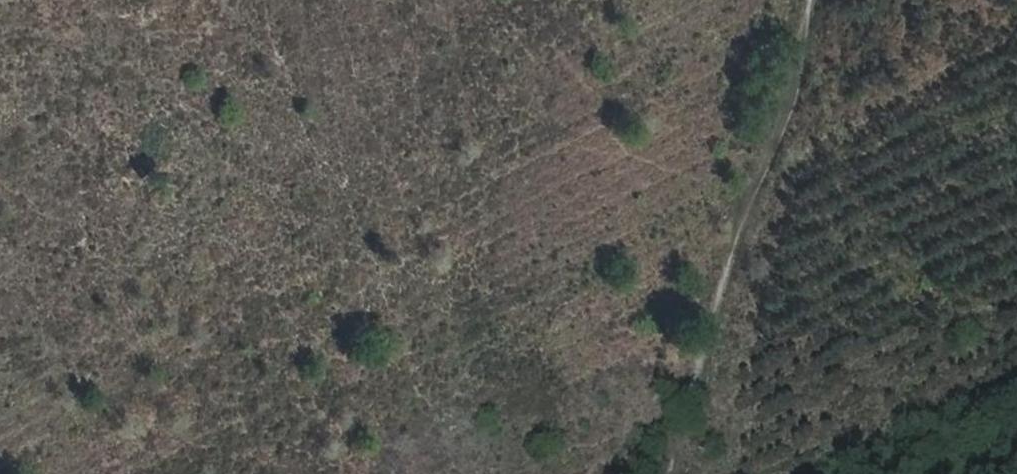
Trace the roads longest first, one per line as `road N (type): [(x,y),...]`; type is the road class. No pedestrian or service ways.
road 1 (track): [(819,0),(659,473)]

